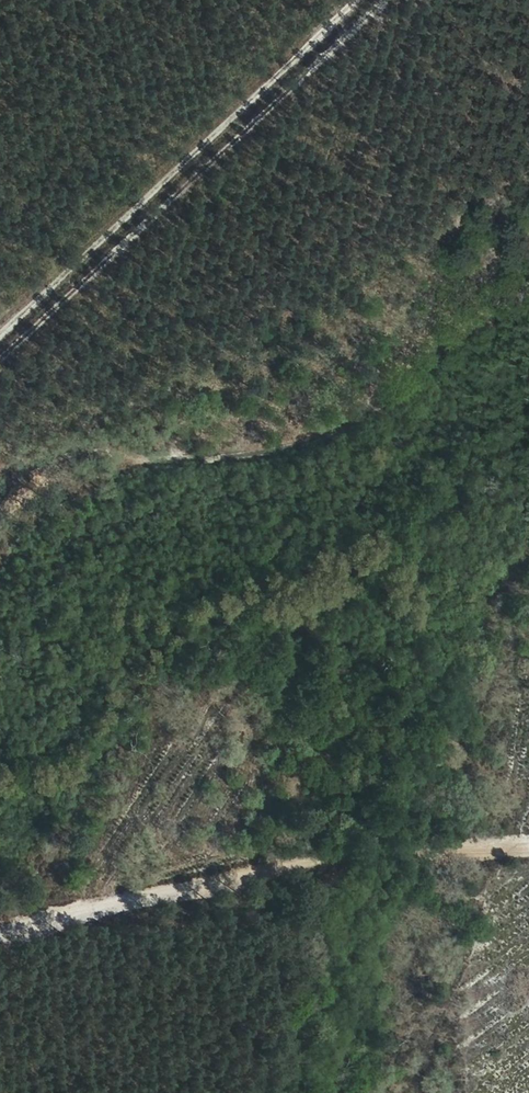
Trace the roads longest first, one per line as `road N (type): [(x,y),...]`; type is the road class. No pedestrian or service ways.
road 1 (track): [(528,844),(417,849),(0,938)]

